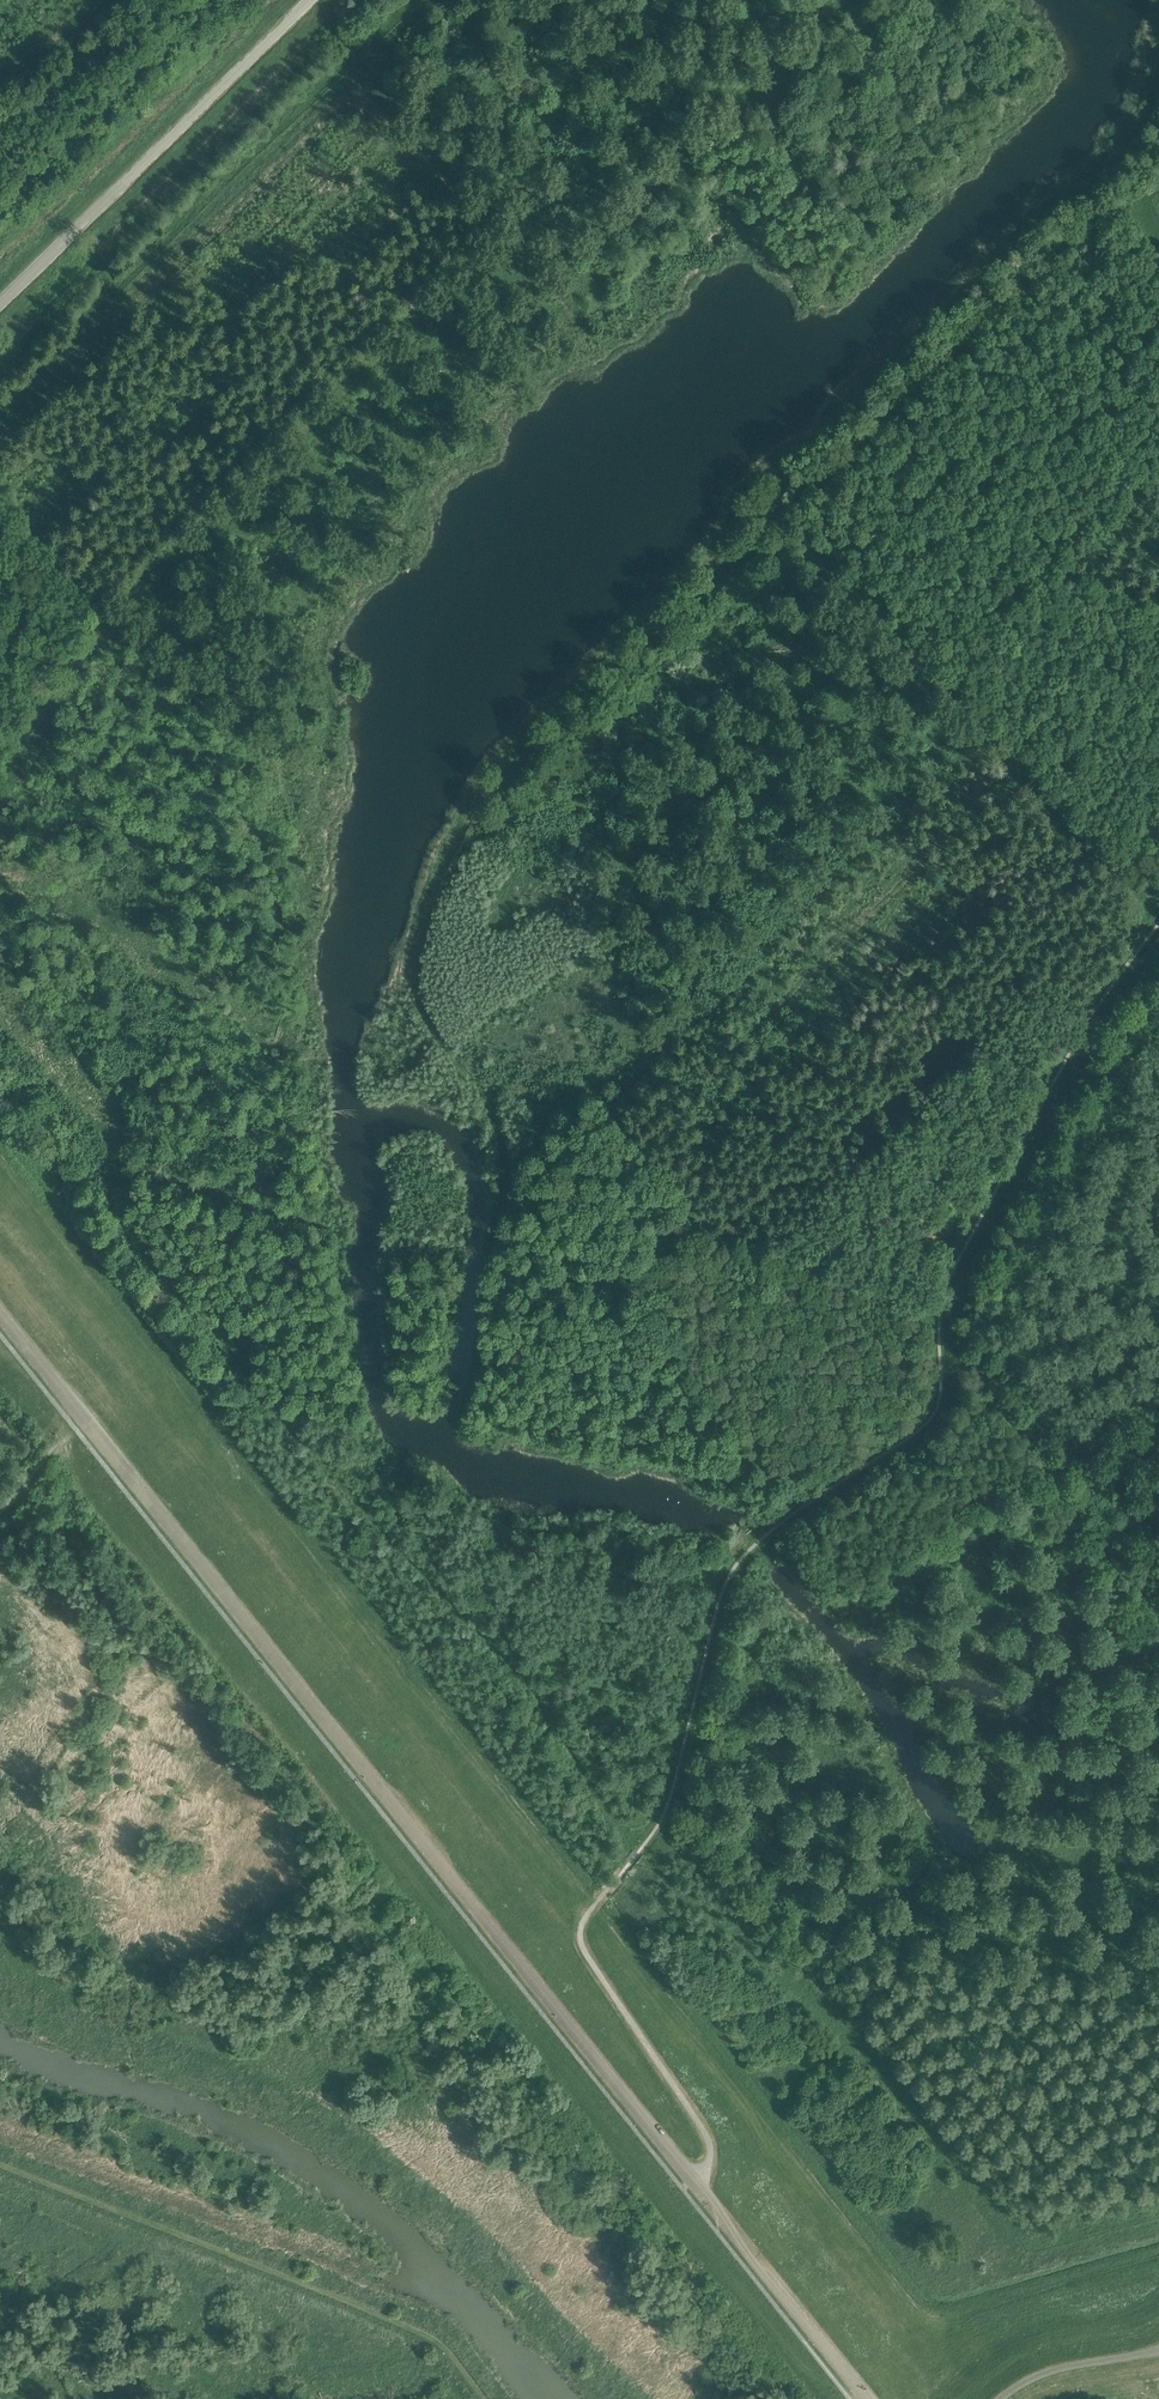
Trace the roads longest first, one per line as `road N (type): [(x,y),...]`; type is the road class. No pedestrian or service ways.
road 1 (unclassified): [(871,2398),(0,1312)]
road 2 (tertiary): [(0,303),(307,0)]
road 3 (unclassified): [(1004,2398),(1054,2371),(1158,2354)]

